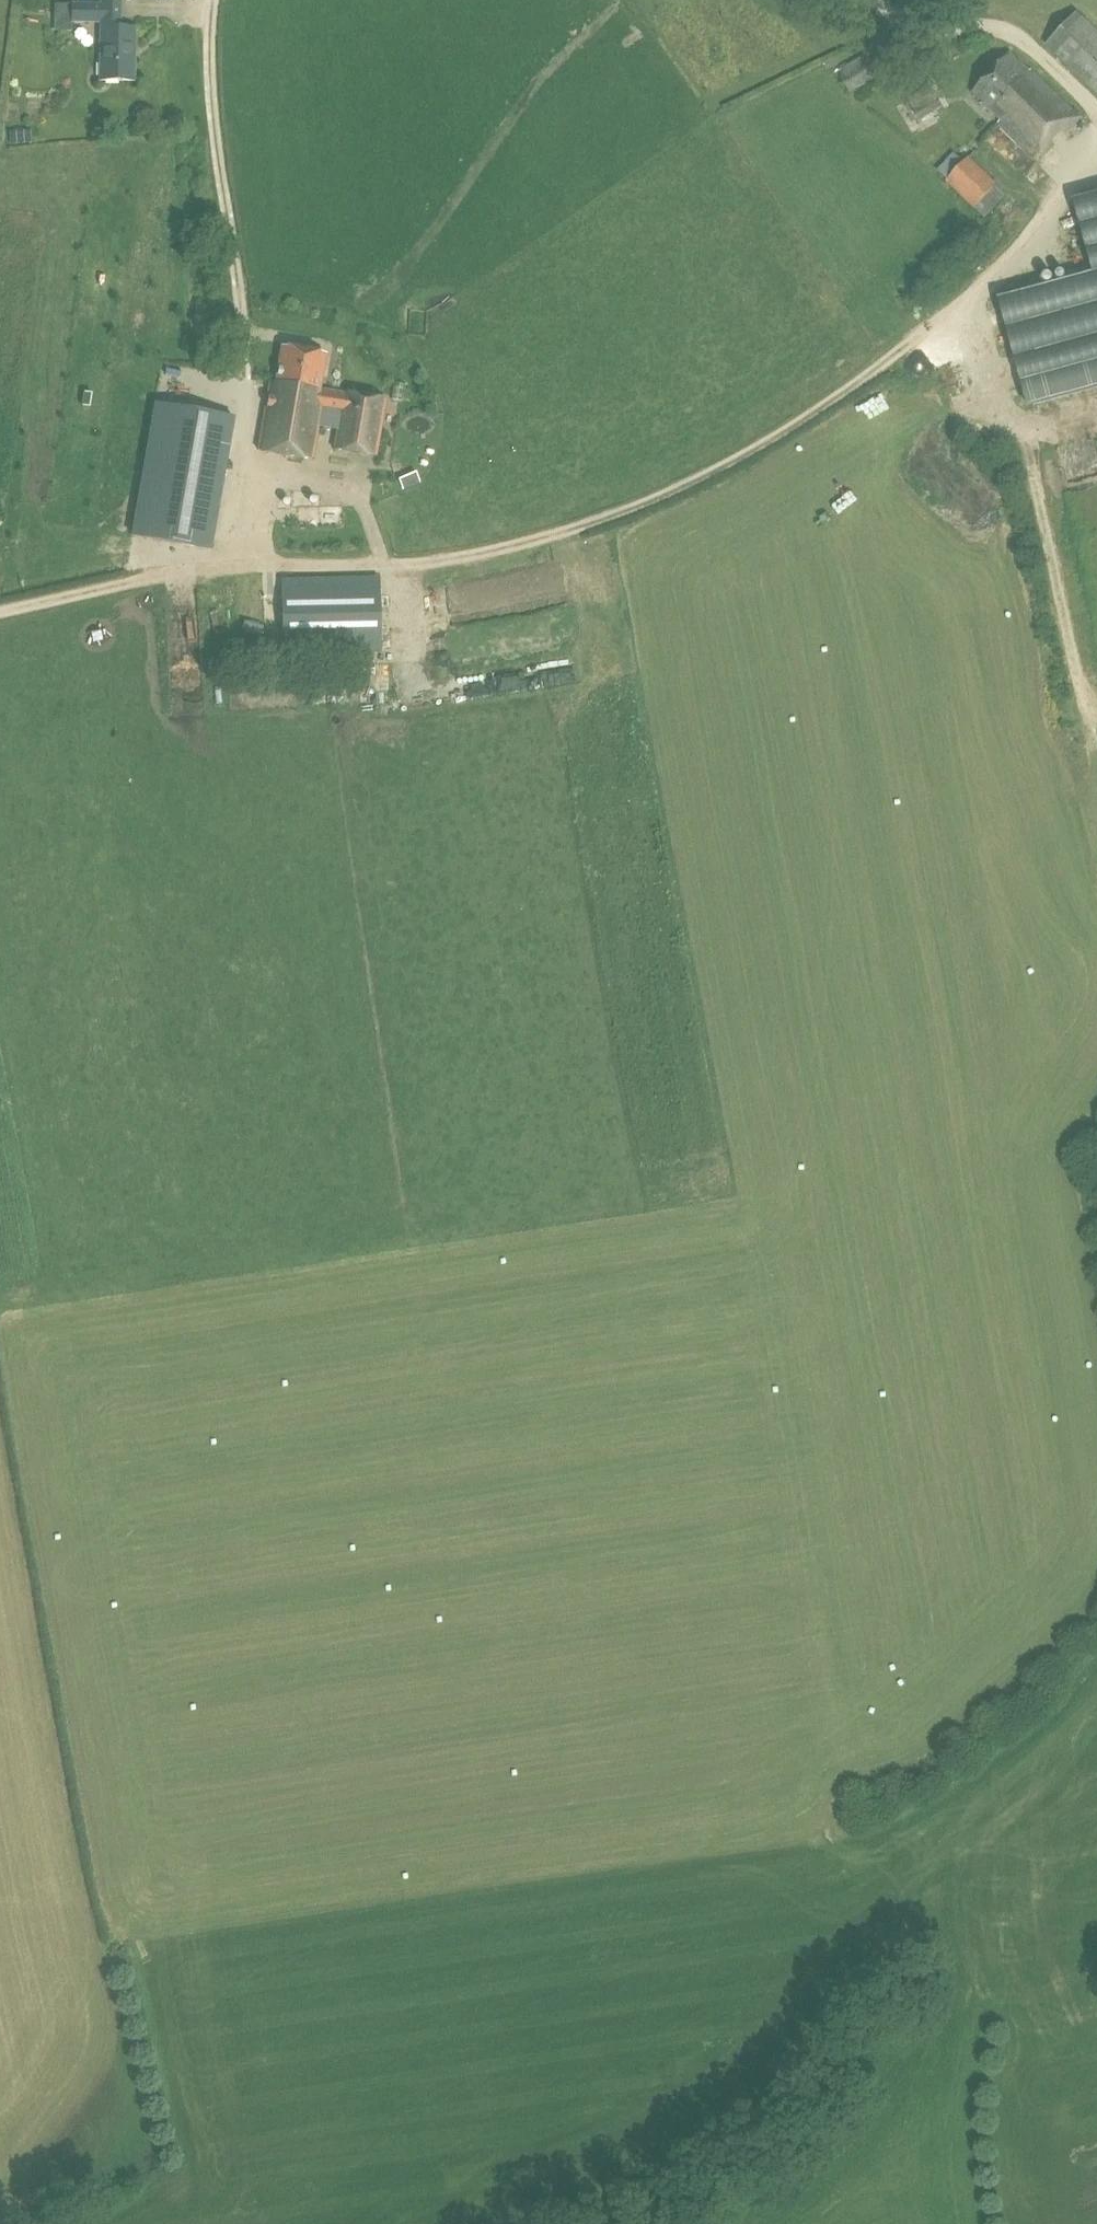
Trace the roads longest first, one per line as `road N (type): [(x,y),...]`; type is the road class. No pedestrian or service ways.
road 1 (track): [(0,612),(198,572),(446,557),(624,511),(756,447),(875,371),(1096,175)]
road 2 (track): [(212,0),(212,99),(243,323),(259,566)]
road 3 (track): [(1096,123),(1012,31),(916,25),(883,0)]

